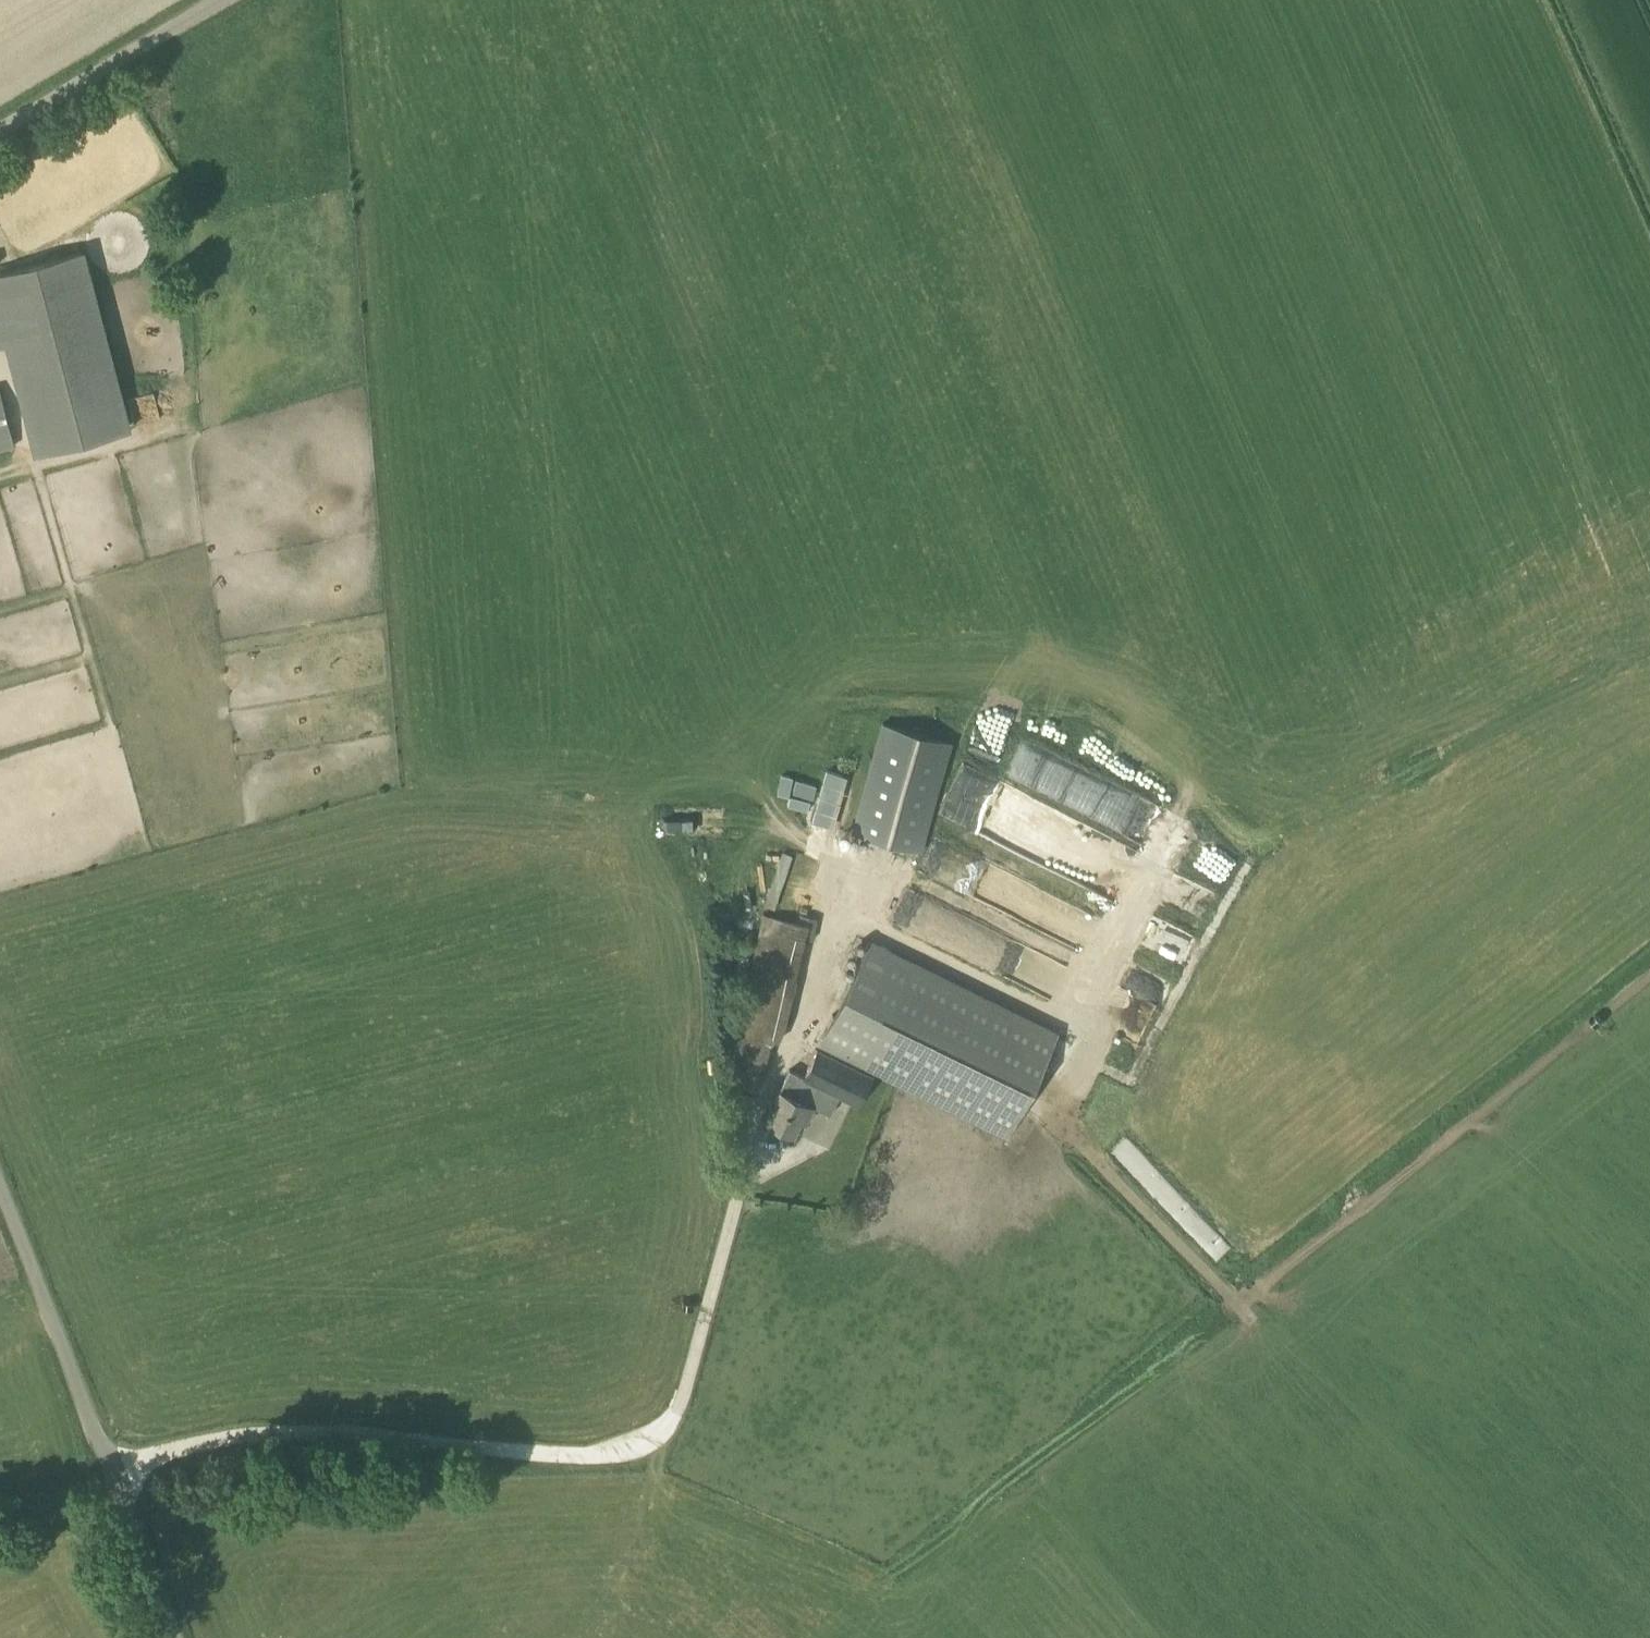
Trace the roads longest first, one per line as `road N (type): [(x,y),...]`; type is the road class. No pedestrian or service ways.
road 1 (unclassified): [(181,1637),(0,1170)]
road 2 (unclassified): [(0,130),(213,0)]

